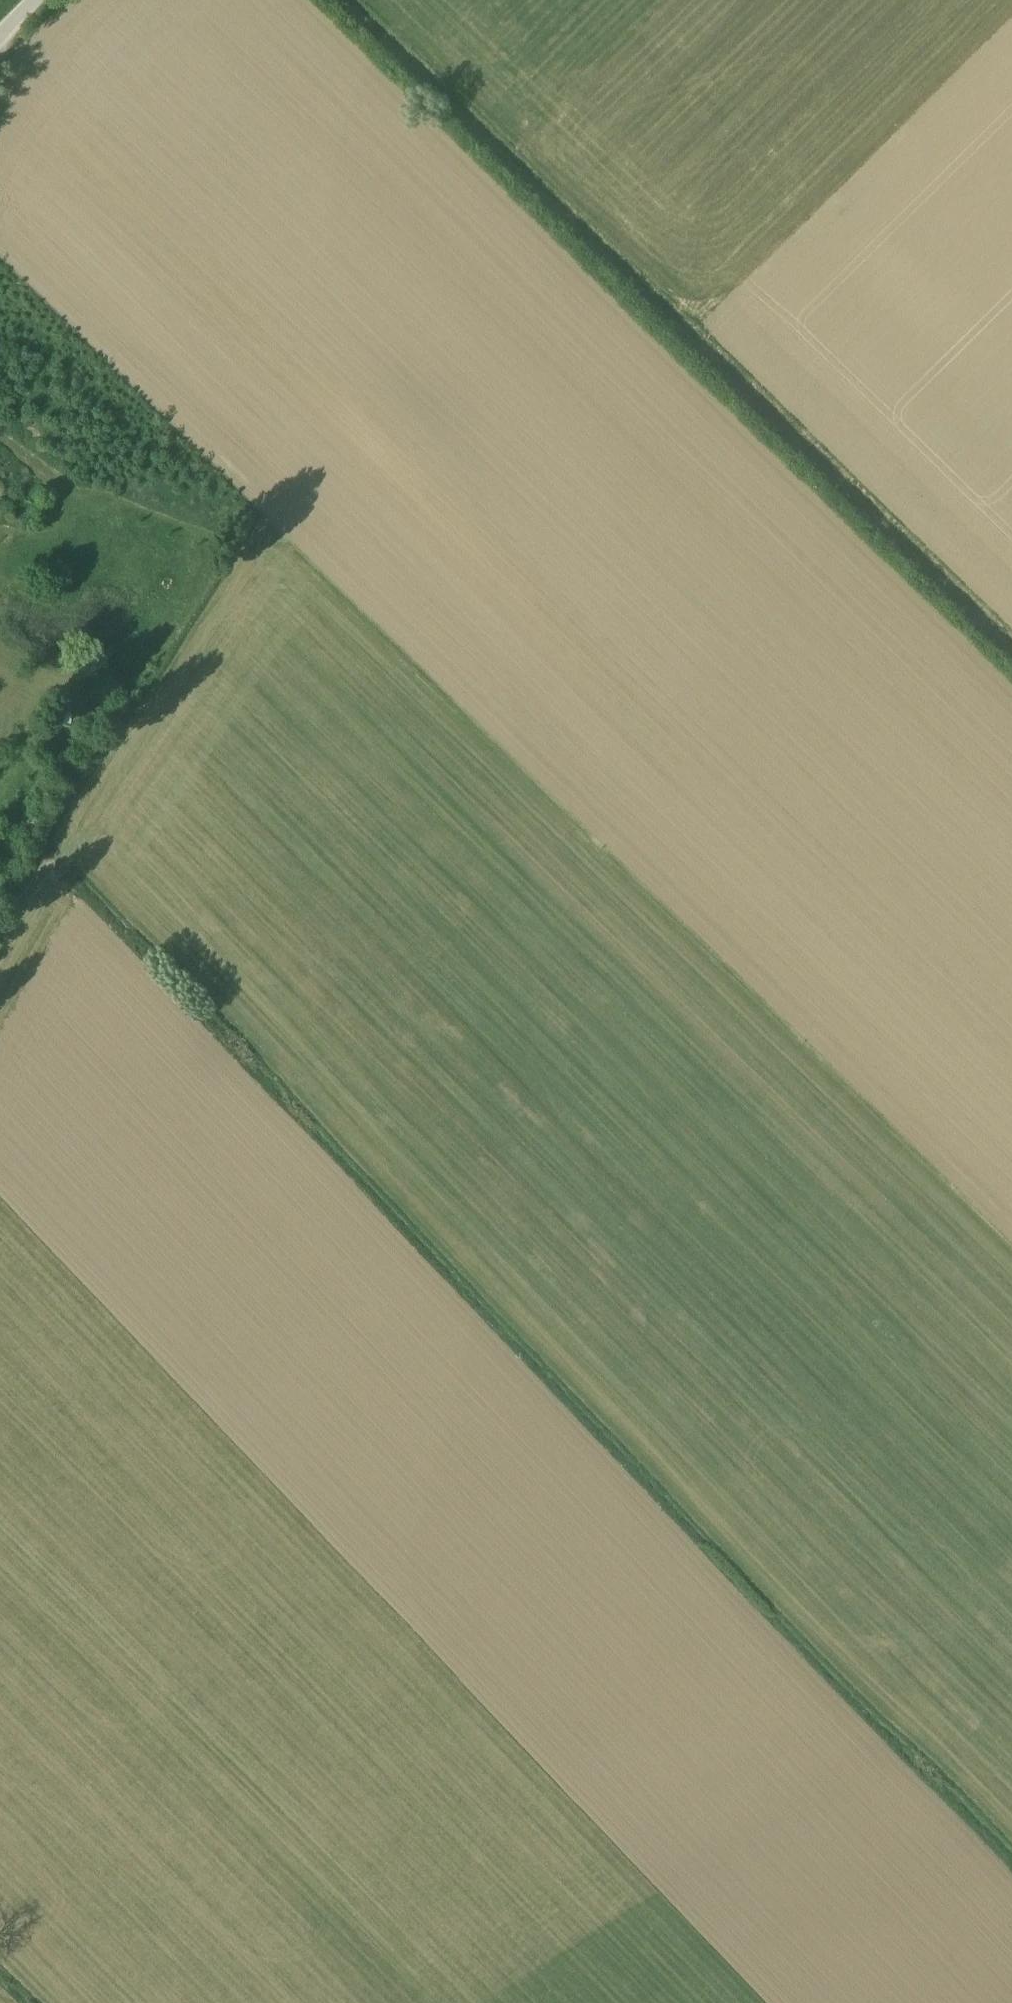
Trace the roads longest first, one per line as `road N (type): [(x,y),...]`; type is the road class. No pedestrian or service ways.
road 1 (track): [(1011,658),(333,0)]

